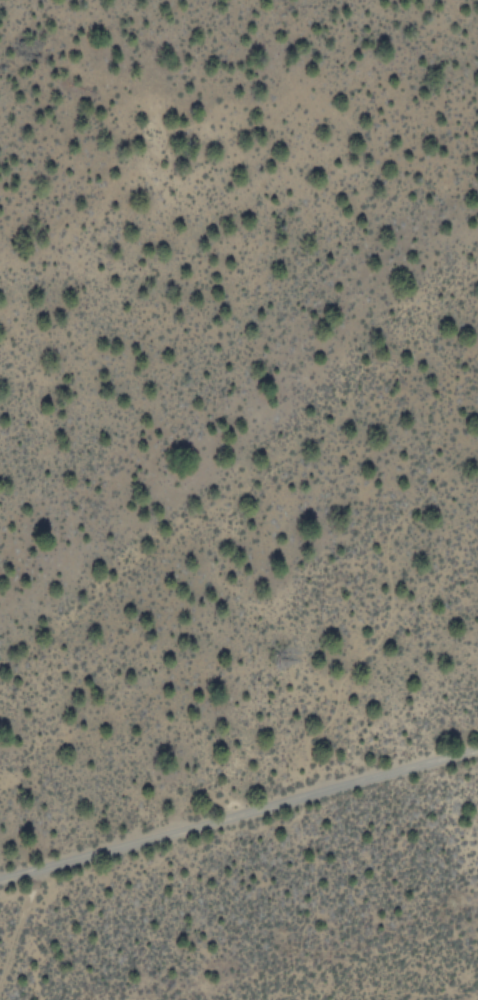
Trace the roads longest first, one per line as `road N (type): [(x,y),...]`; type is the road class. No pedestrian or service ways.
road 1 (residential): [(0,880),(477,749)]

